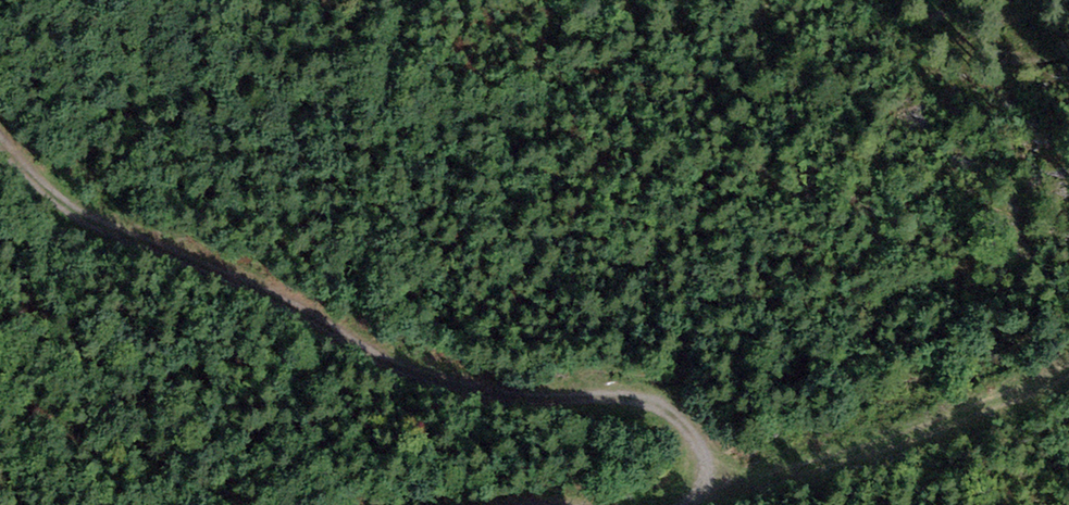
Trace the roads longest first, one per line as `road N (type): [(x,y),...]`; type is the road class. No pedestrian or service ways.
road 1 (track): [(685,504),(702,481),(699,457),(688,428),(665,409),(639,399),(544,397),(402,368),(294,303),(141,251),(0,141)]
road 2 (track): [(702,481),(784,479),(1068,368)]

